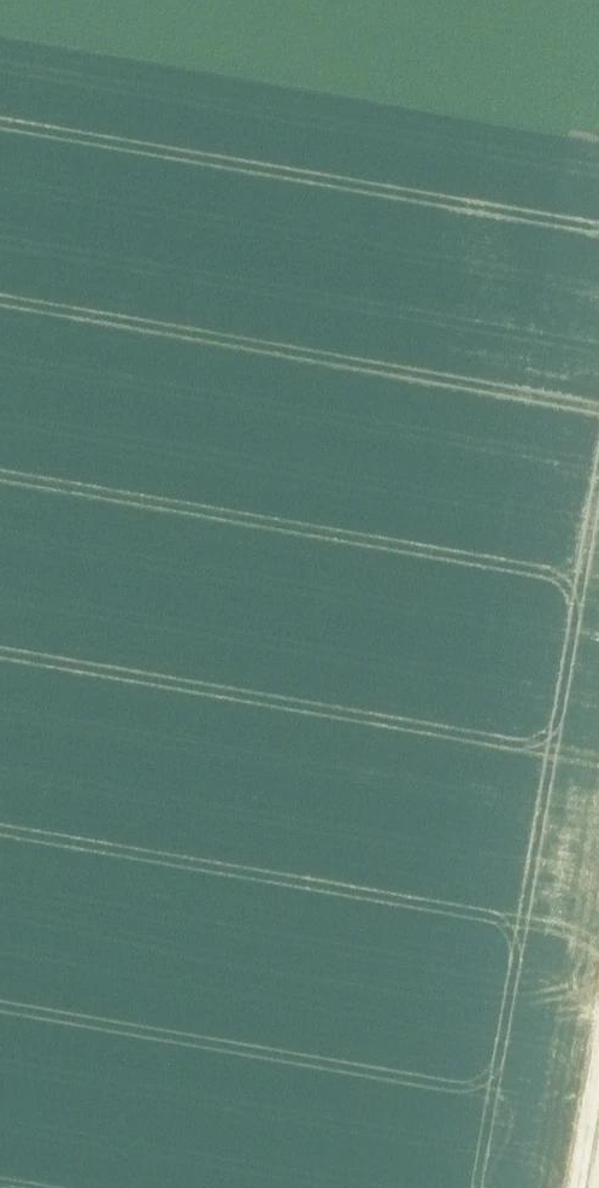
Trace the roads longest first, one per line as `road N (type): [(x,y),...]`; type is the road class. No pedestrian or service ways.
road 1 (track): [(574,1187),(598,1039)]

